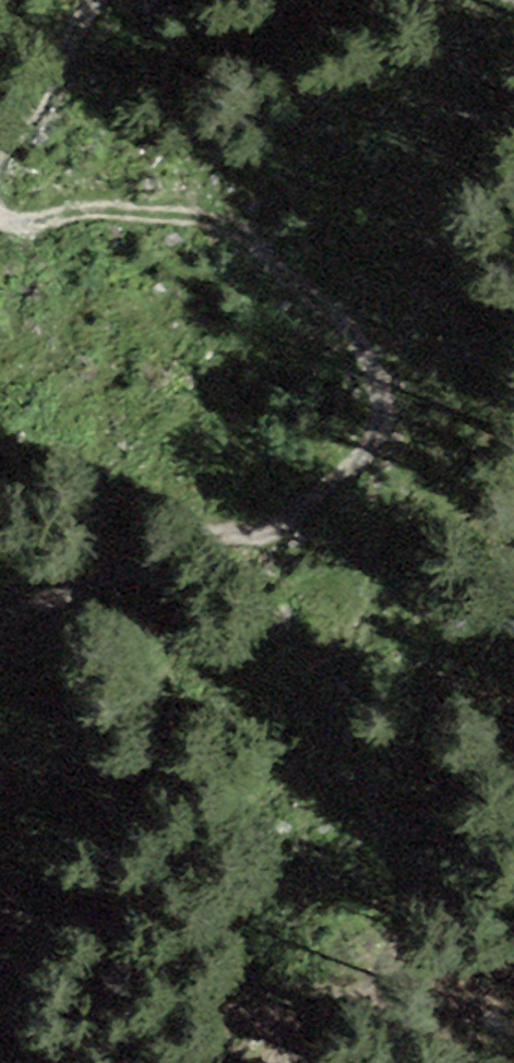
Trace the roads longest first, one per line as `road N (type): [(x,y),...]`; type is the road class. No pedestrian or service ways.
road 1 (track): [(0,219),(78,205),(240,227),(344,323),(375,367),(384,412),(372,452),(277,530),(90,575),(0,637)]
road 2 (track): [(0,905),(99,969),(180,1008),(280,1003),(302,1019),(307,1044),(294,1062)]
road 3 (track): [(103,0),(23,124),(0,145)]

